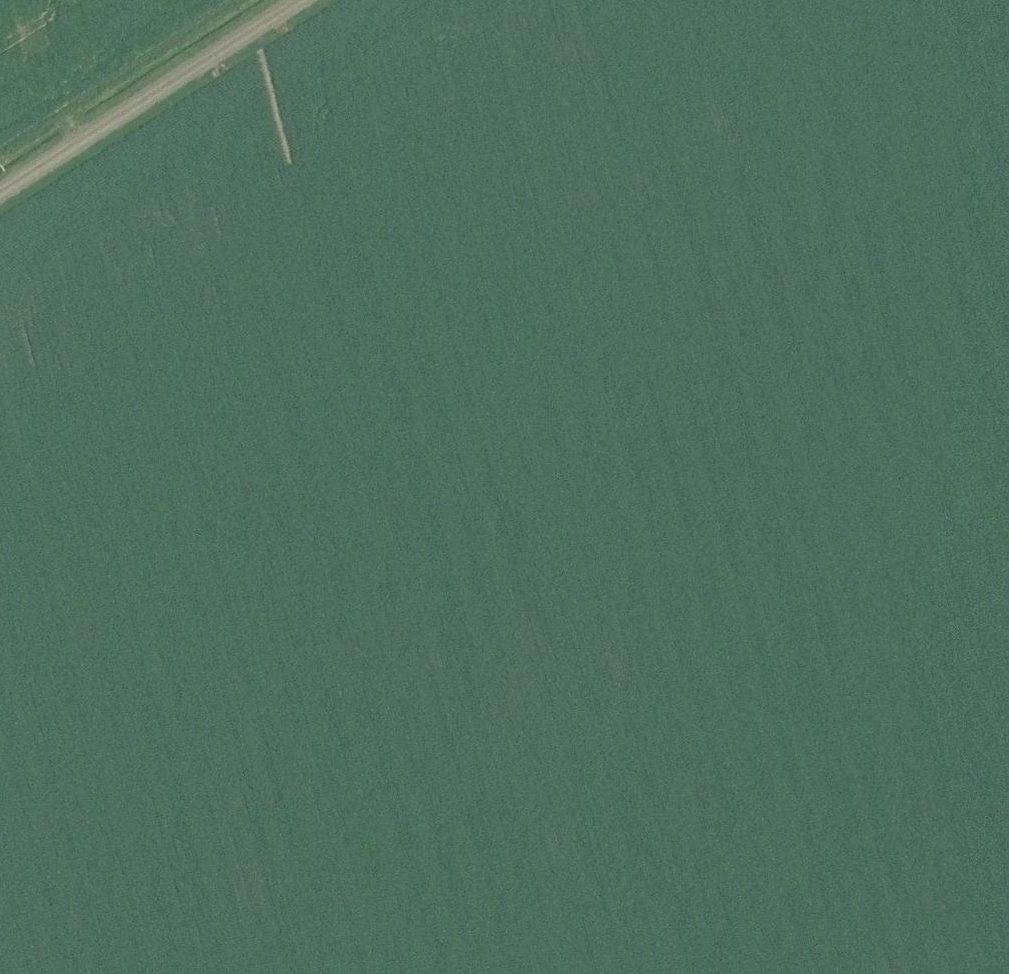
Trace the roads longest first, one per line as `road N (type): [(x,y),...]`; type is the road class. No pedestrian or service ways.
road 1 (track): [(299,0),(0,193)]

